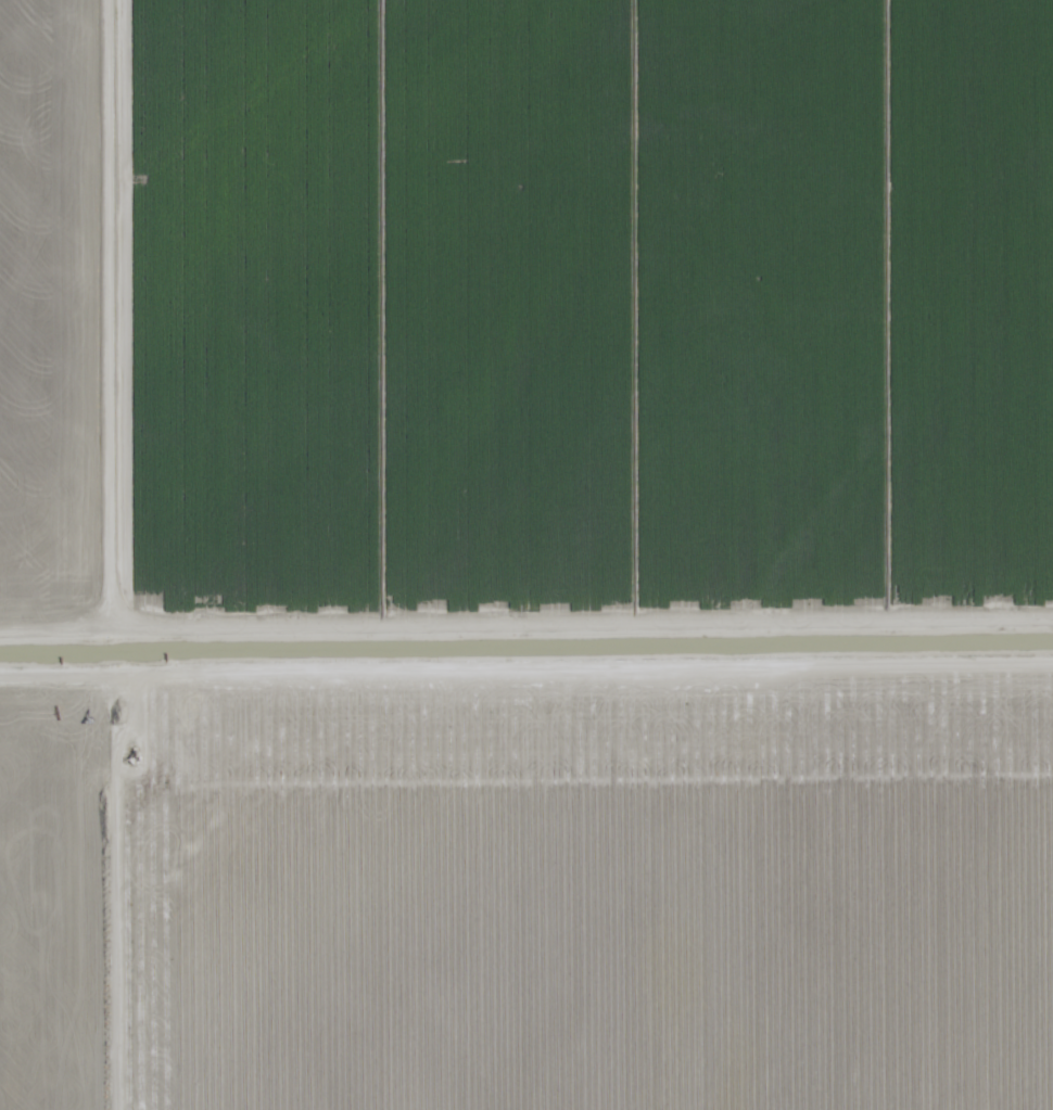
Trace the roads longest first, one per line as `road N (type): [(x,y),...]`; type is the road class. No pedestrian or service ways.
road 1 (residential): [(1052,665),(0,674)]
road 2 (residential): [(990,0),(987,665)]

